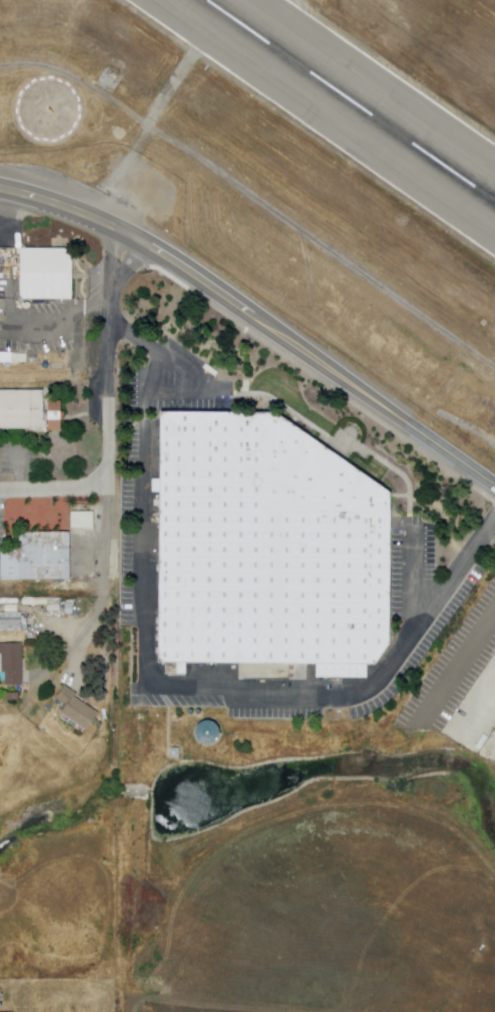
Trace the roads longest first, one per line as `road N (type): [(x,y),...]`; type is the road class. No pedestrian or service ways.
road 1 (residential): [(494,484),(131,234),(98,215),(0,186)]
road 2 (residential): [(131,234),(109,284),(100,596)]

